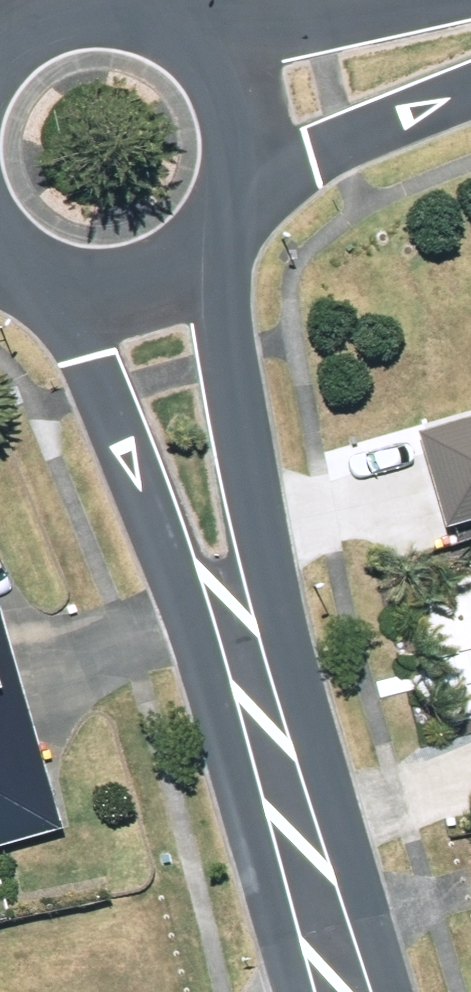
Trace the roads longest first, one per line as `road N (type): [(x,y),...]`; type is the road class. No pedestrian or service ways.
road 1 (tertiary): [(221,244),(218,318),(257,565),(237,648)]
road 2 (tertiary): [(237,648),(183,589),(67,299)]
road 3 (tertiary): [(313,923),(237,648)]
road 4 (residential): [(211,49),(461,0)]
road 5 (residential): [(470,91),(319,150),(252,166)]
road 6 (tertiary): [(0,43),(45,13),(85,3),(165,16)]
road 7 (tertiary): [(221,244),(190,274),(152,294),(110,303),(67,299)]
road 8 (tertiary): [(211,49),(236,84),(252,166)]

